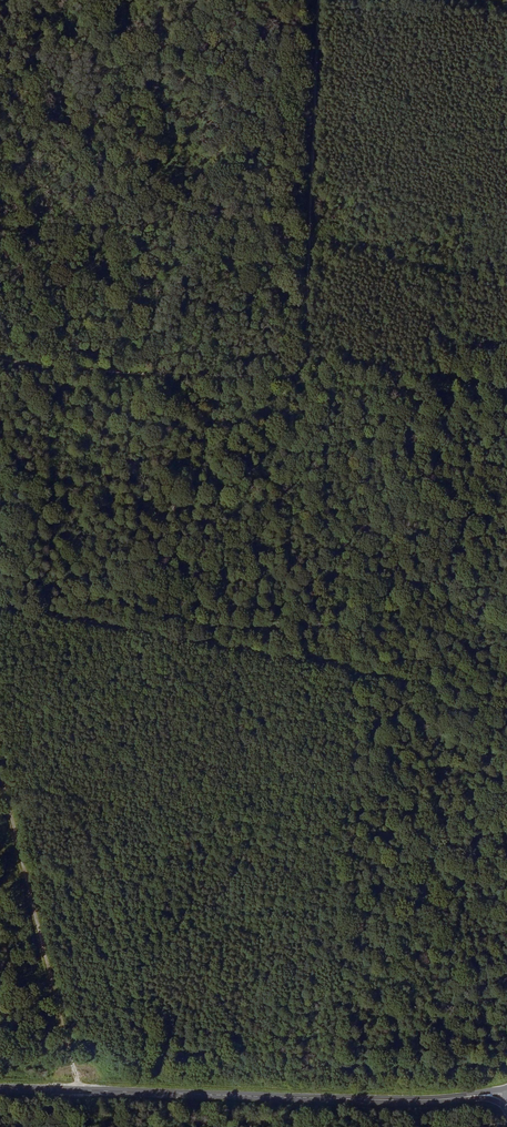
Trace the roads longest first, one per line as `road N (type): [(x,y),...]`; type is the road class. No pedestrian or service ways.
road 1 (track): [(0,611),(506,699)]
road 2 (primary): [(506,1099),(0,1089)]
road 3 (track): [(0,775),(79,1090)]

